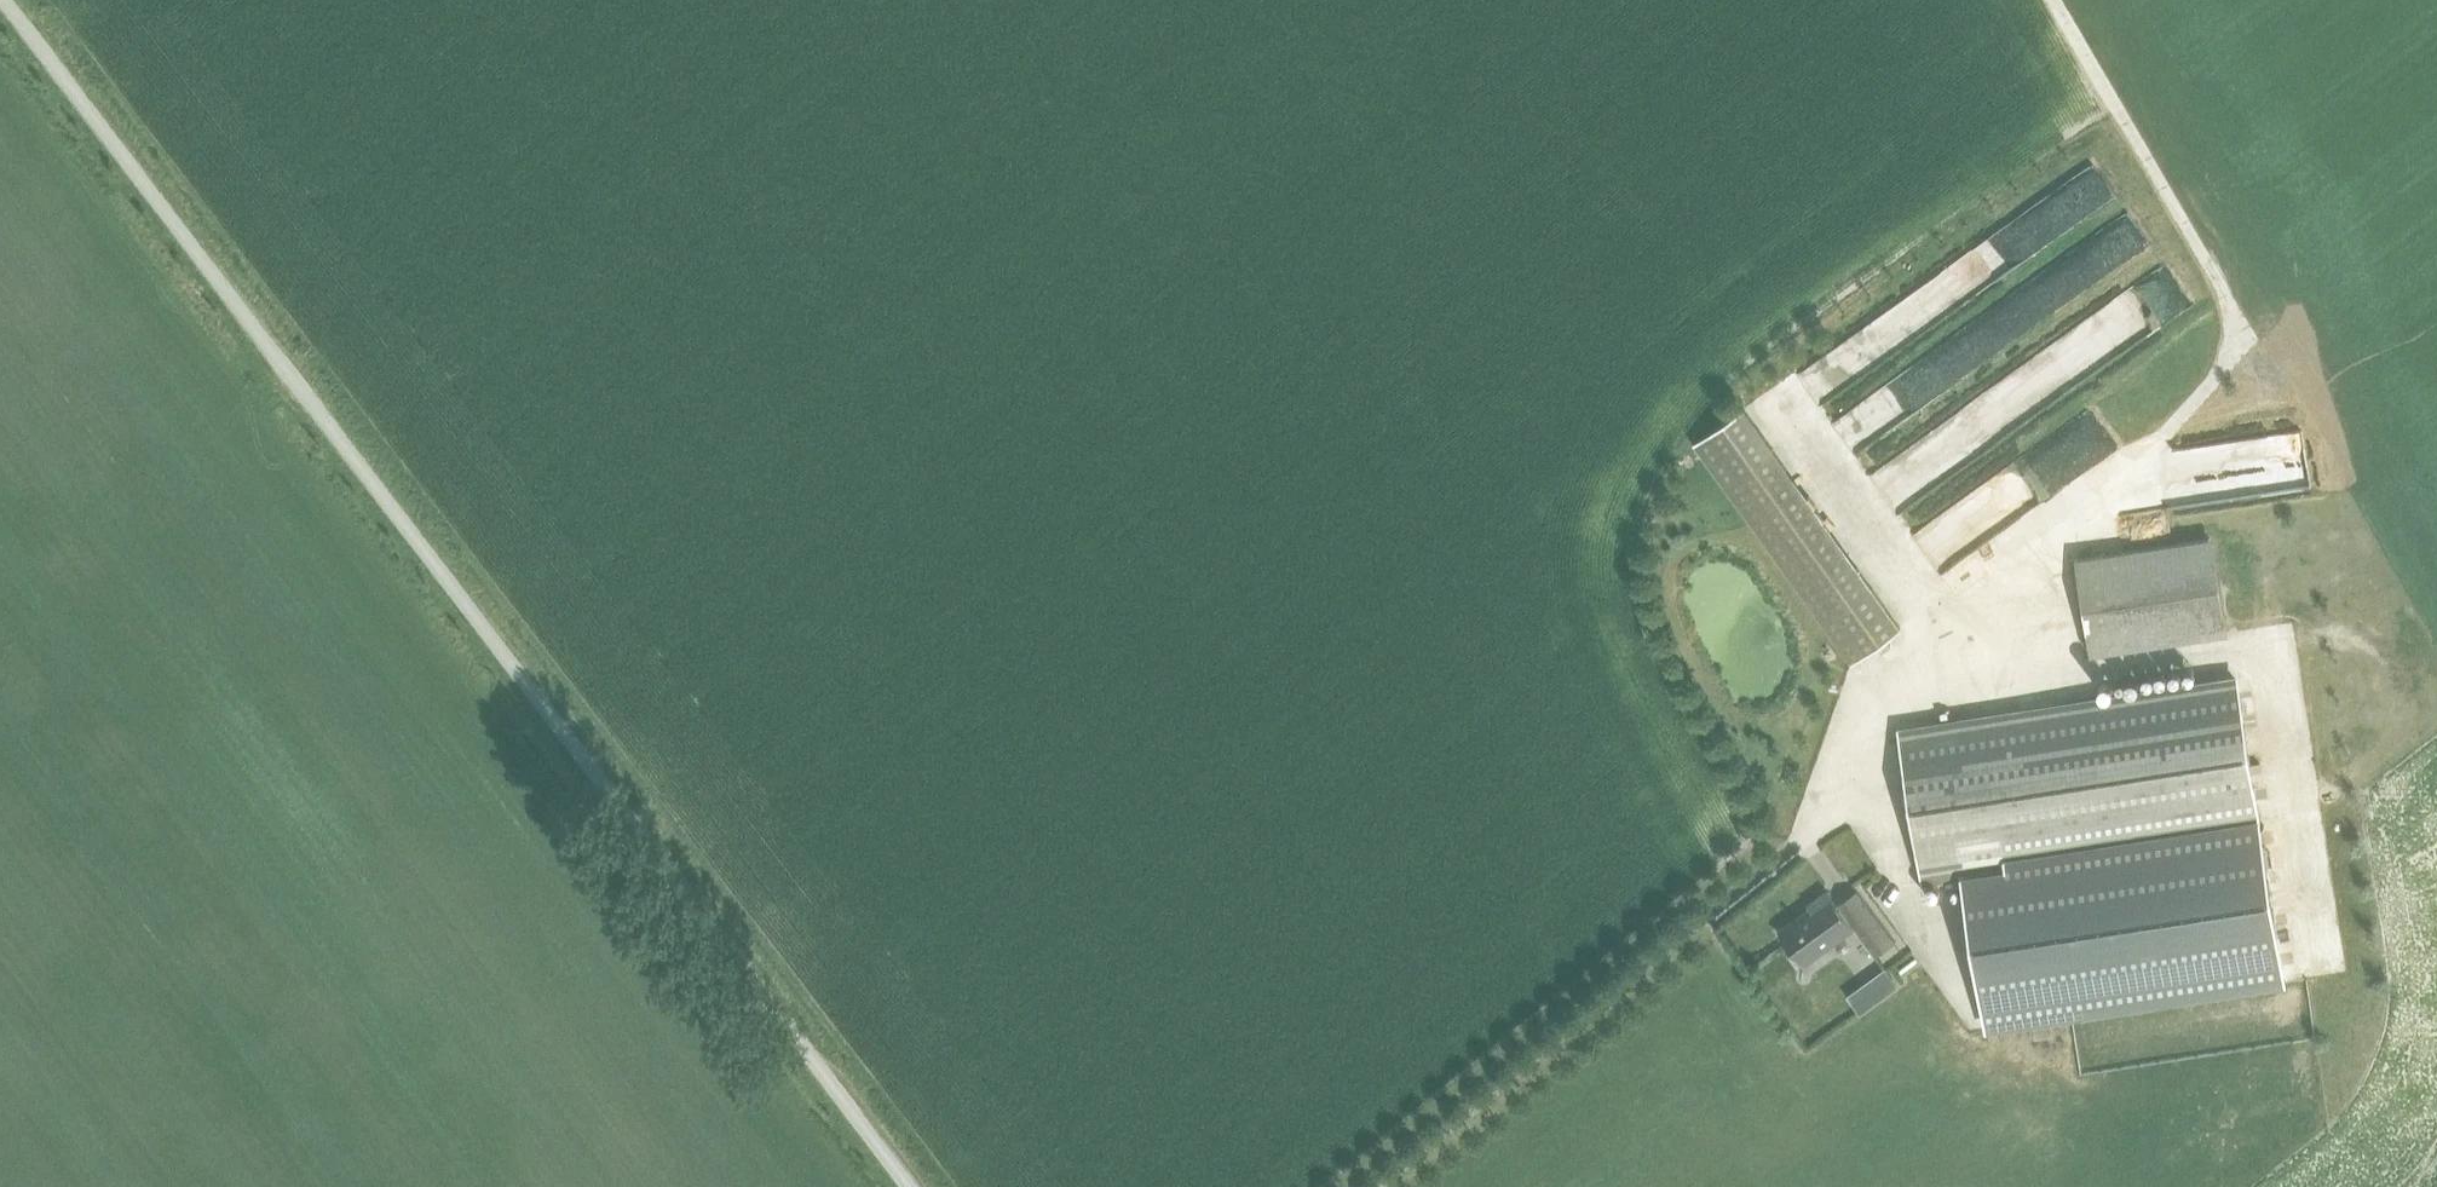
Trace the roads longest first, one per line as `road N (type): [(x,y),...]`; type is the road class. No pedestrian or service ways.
road 1 (unclassified): [(910,1186),(4,0)]

